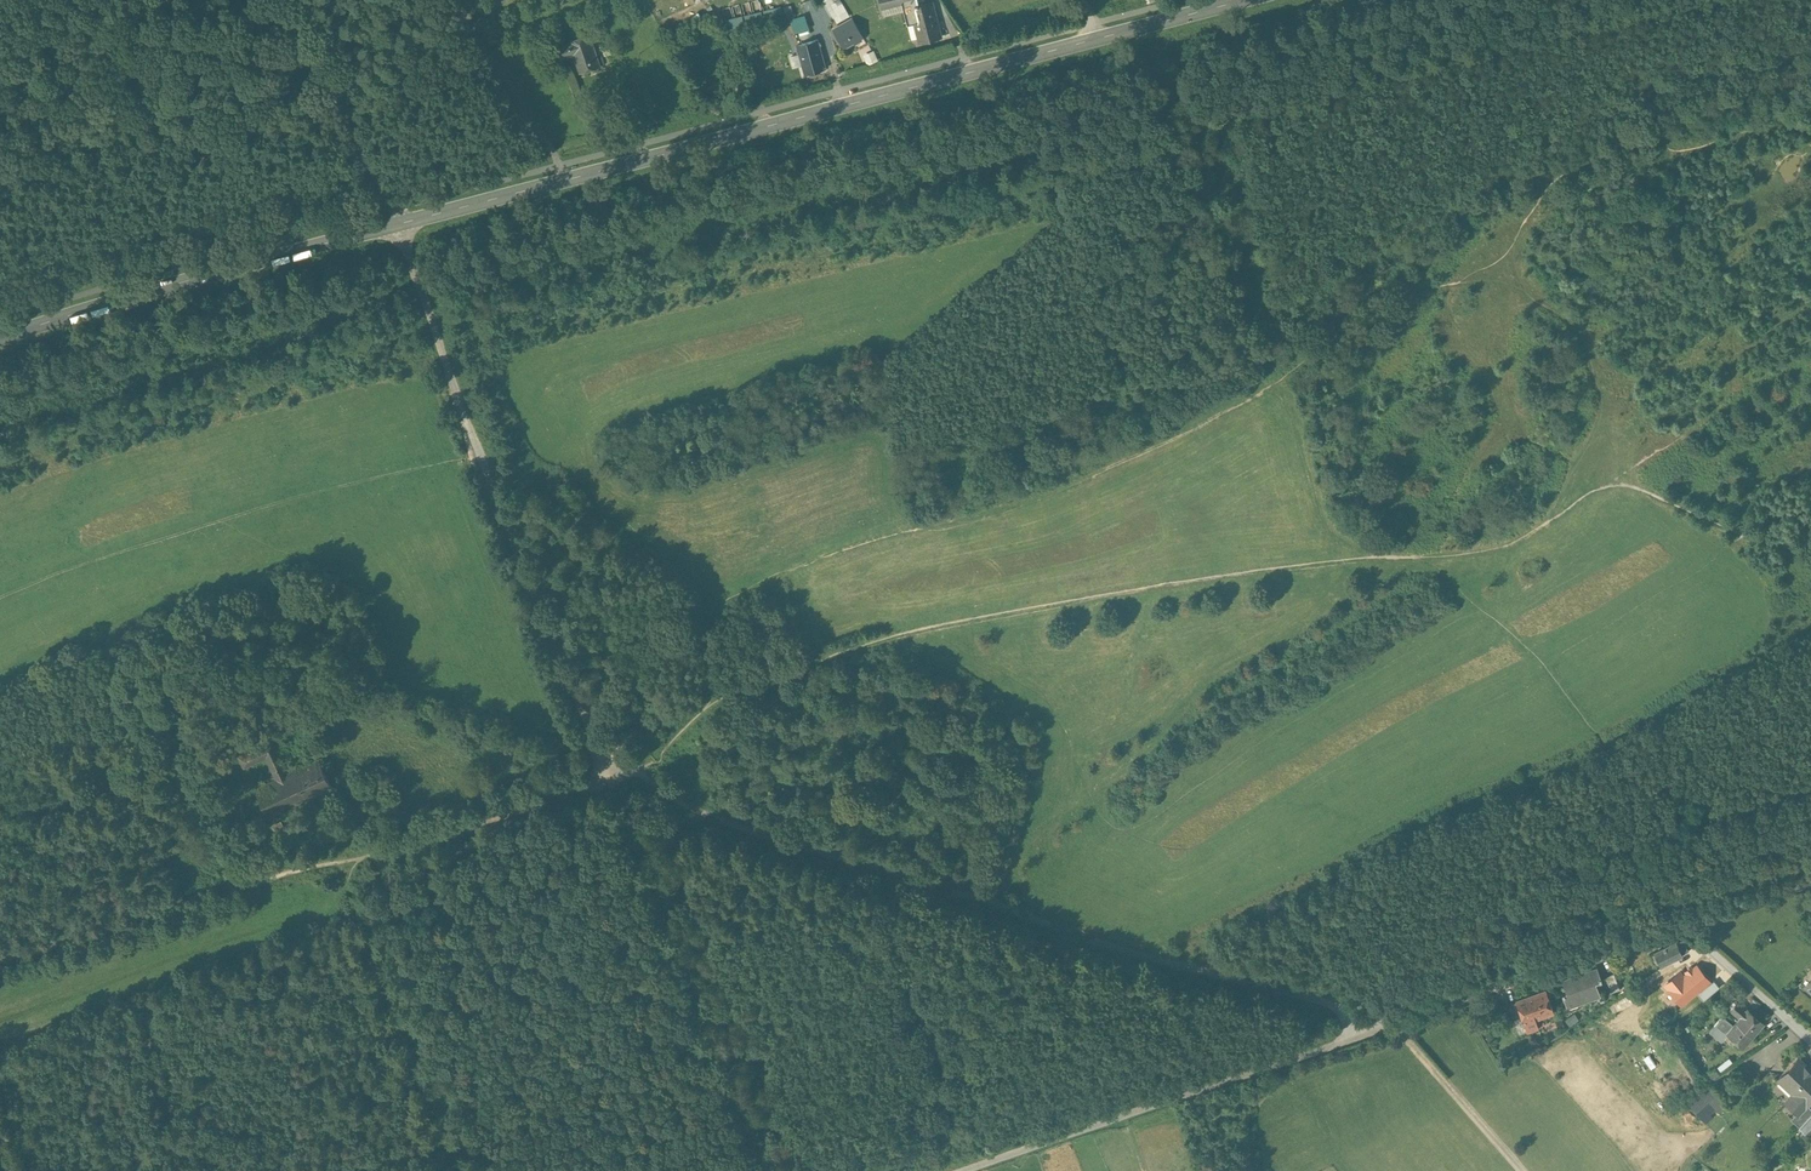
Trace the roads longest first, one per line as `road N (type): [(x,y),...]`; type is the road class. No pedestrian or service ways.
road 1 (track): [(615,779),(749,680),(850,646),(1267,565),(1504,549),(1618,478),(1772,540),(1810,540)]
road 2 (secondary): [(396,225),(1243,0)]
road 3 (track): [(615,779),(766,836),(1392,1025)]
road 4 (residential): [(966,1170),(1682,920)]
road 5 (track): [(396,225),(589,744),(615,779)]
road 6 (secondary): [(0,341),(396,225)]
road 7 (track): [(457,1170),(343,861)]
road 8 (track): [(302,870),(474,833),(615,779)]
road 9 (unclassified): [(263,0),(317,54),(396,225)]
road 10 (track): [(185,0),(0,63)]
road 11 (track): [(1522,1170),(1392,1025)]
road 12 (residential): [(1682,920),(1810,1041)]
road 13 (residential): [(1810,868),(1682,920)]

